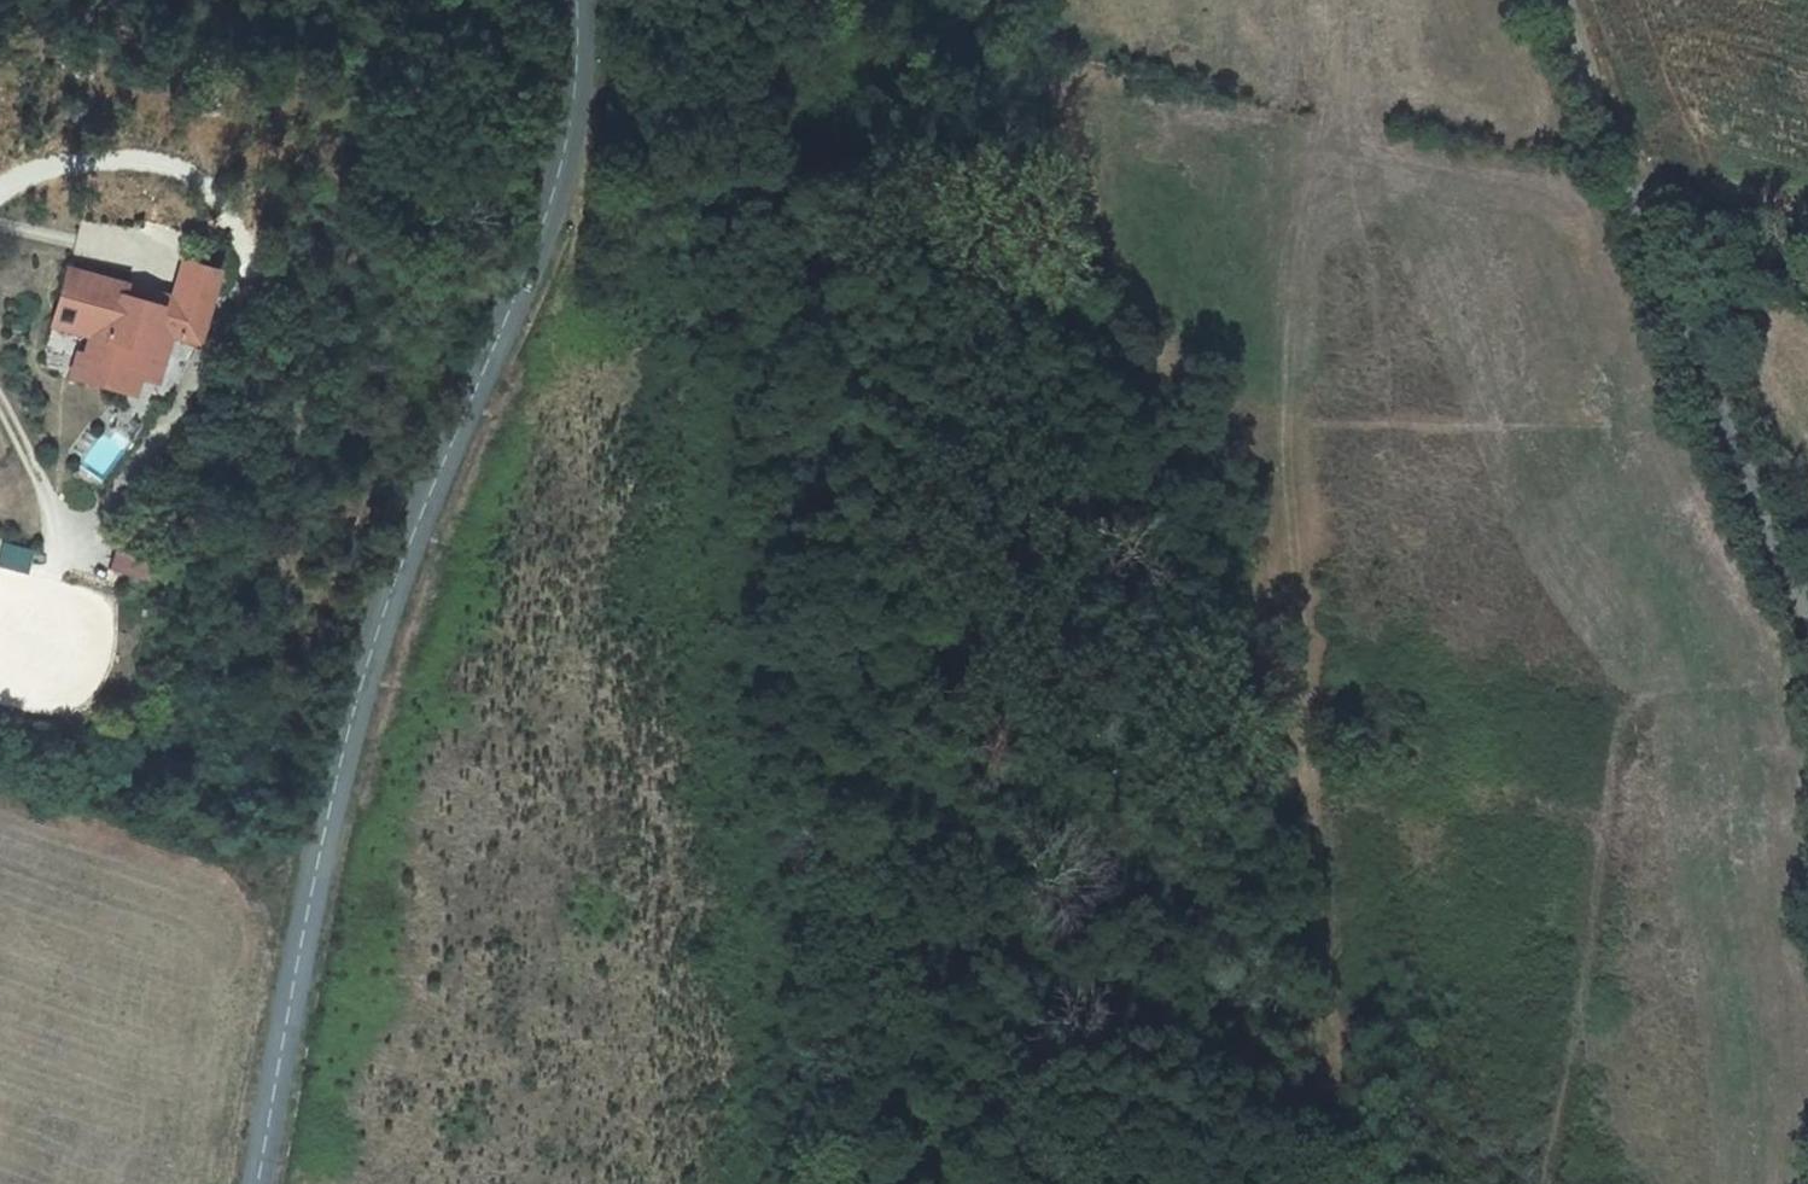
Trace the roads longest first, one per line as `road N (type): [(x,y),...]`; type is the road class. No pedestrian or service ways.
road 1 (tertiary): [(582,0),(577,121),(540,246),(392,601),(349,728),(304,920),(260,1183)]
road 2 (unclassified): [(1807,636),(1558,0)]

